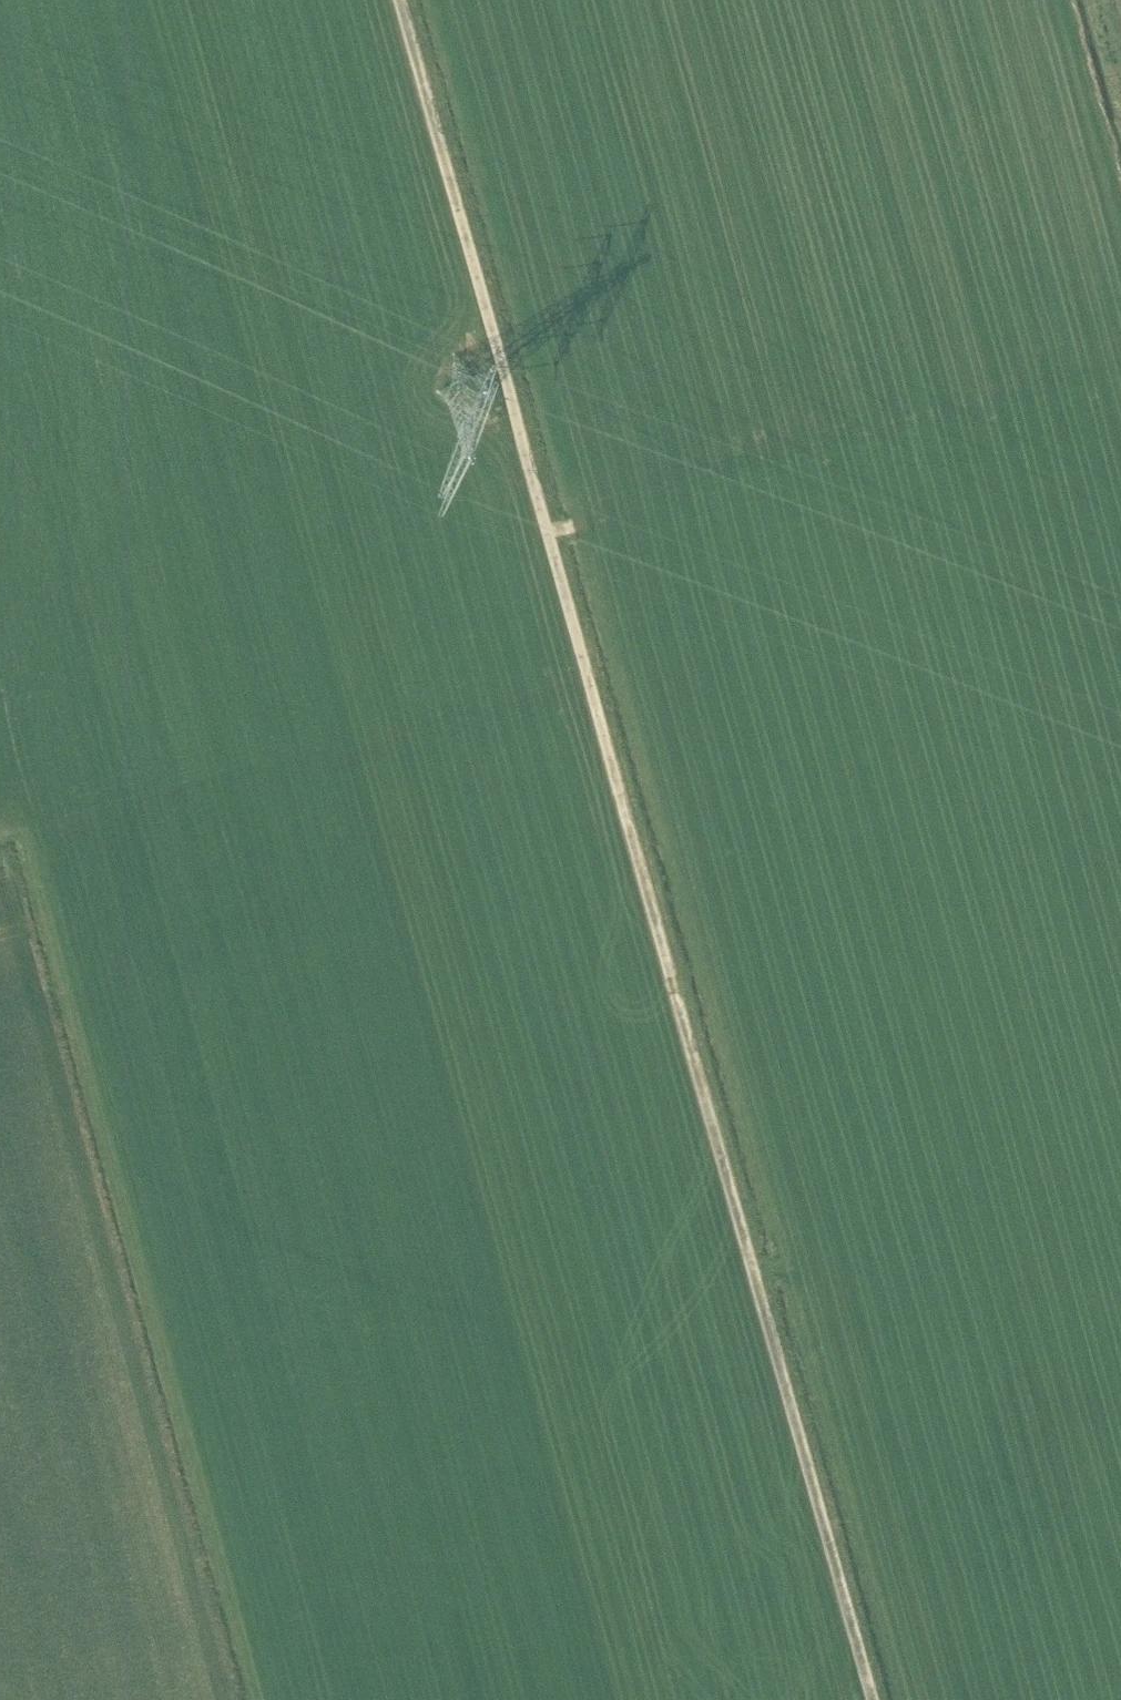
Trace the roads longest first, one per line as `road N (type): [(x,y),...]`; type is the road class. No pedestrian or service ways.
road 1 (track): [(400,0),(873,1699)]

